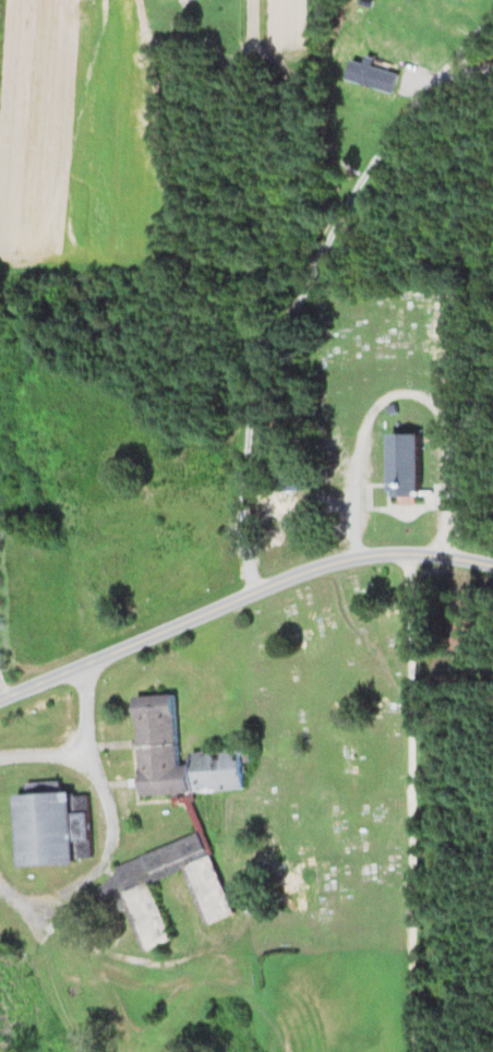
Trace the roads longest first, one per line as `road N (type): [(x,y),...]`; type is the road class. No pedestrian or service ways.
road 1 (residential): [(492,560),(390,550),(323,563),(0,700)]

